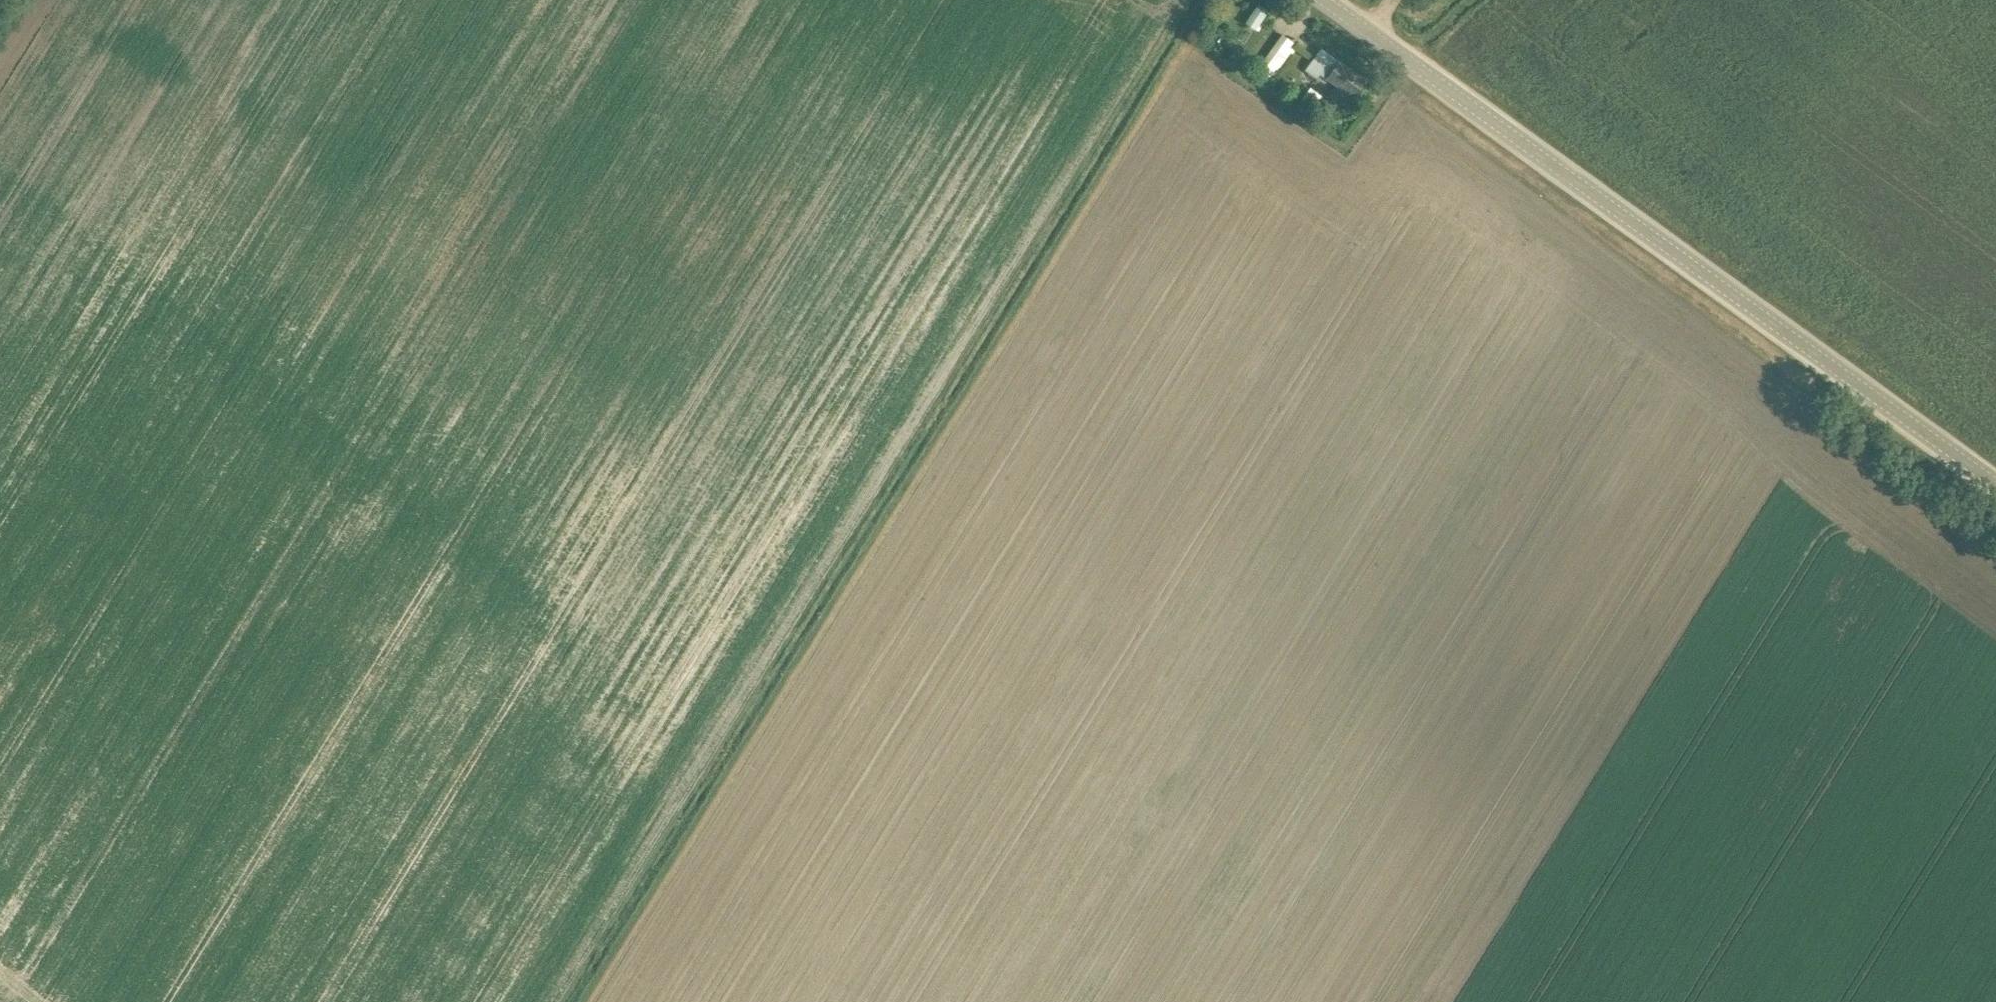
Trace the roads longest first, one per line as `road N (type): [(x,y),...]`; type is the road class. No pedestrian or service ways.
road 1 (tertiary): [(1995,492),(1326,0)]

